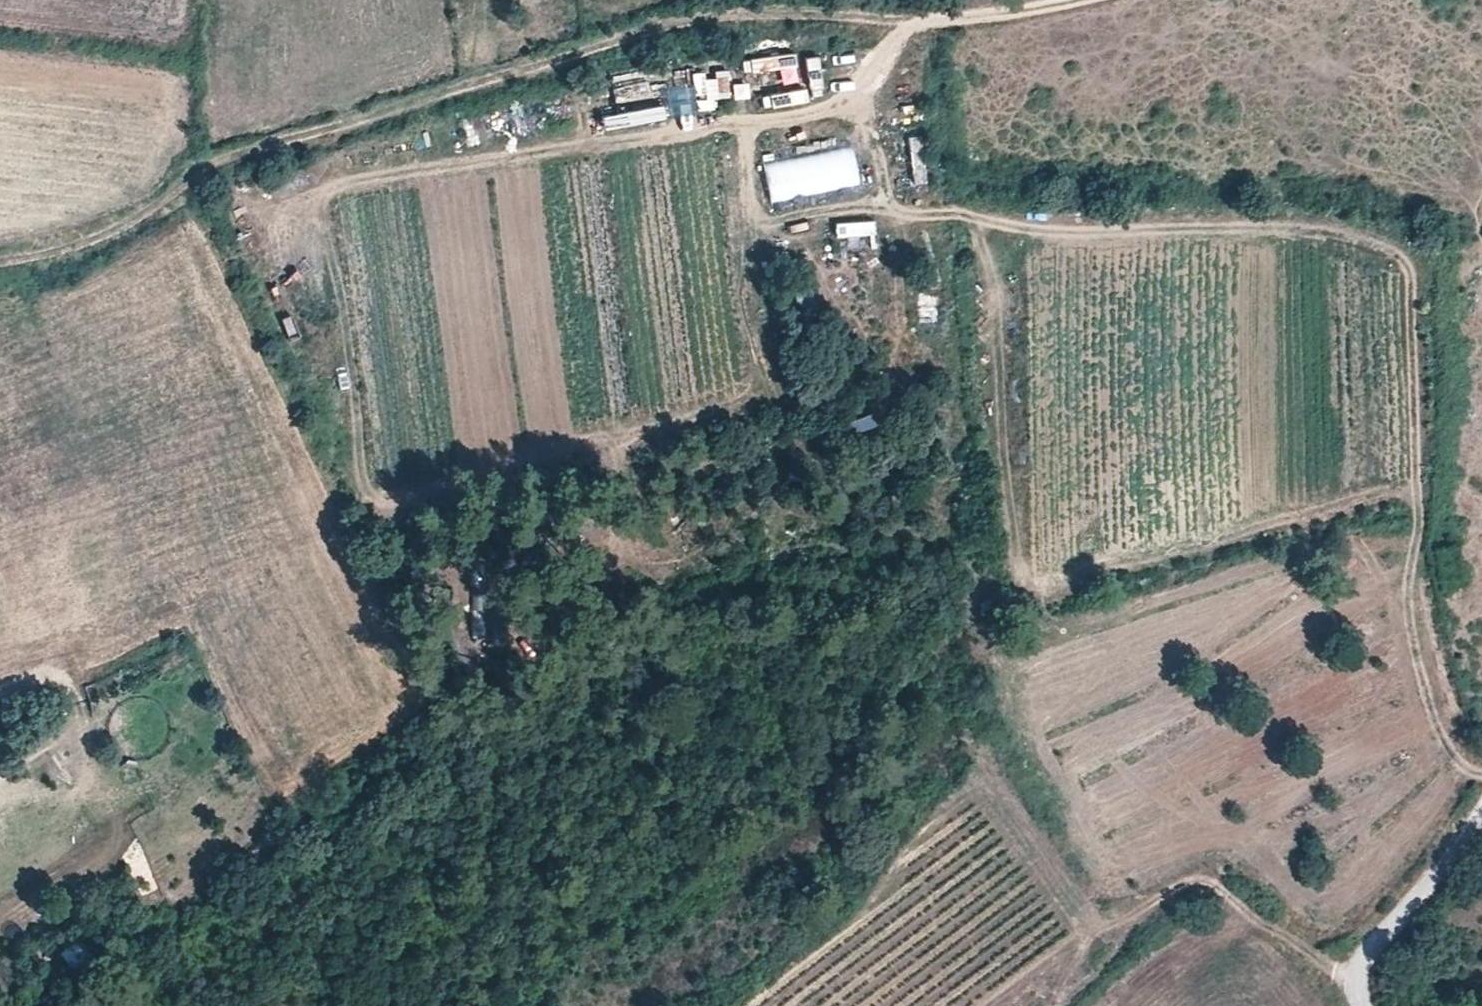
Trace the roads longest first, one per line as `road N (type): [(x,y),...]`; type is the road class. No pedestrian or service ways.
road 1 (unclassified): [(0,265),(76,253),(122,234),(162,211),(205,167),(234,156),(682,29),(780,19),(940,26),(1098,0)]
road 2 (track): [(1370,1005),(1351,972),(1441,880),(1481,814)]

